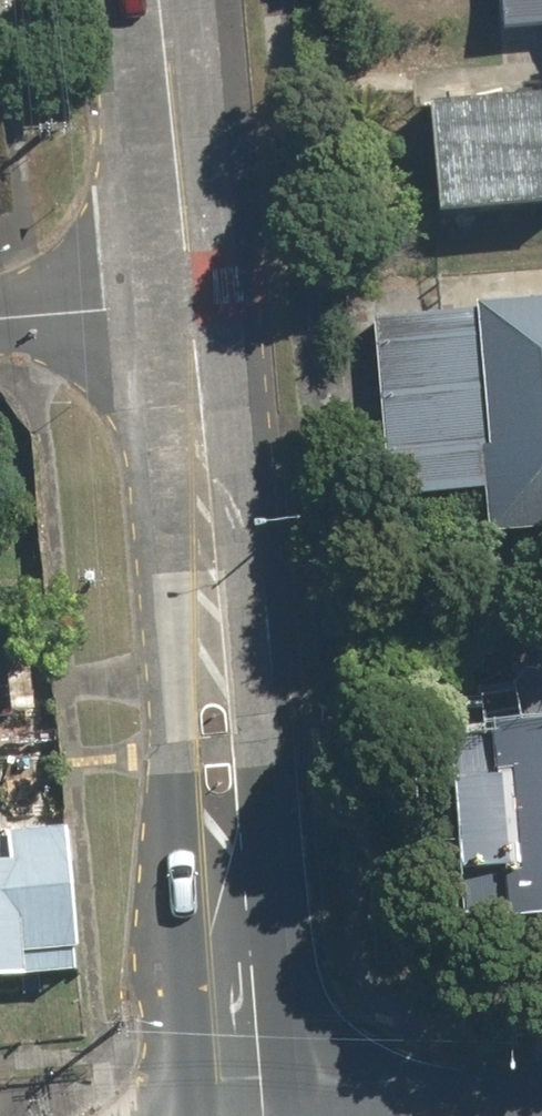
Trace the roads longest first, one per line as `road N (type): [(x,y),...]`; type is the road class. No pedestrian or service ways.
road 1 (tertiary): [(194,303),(215,747),(213,956),(229,1115)]
road 2 (tertiary): [(161,0),(194,303)]
road 3 (residential): [(0,322),(194,303)]

